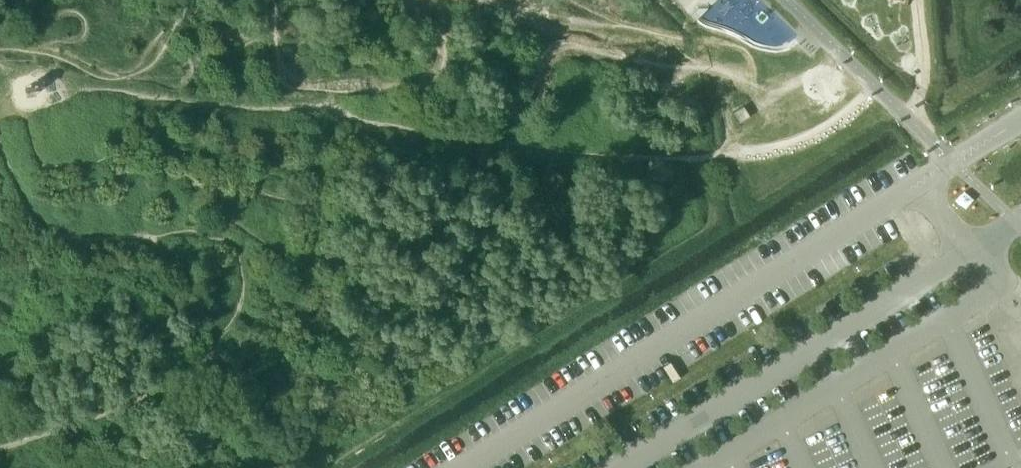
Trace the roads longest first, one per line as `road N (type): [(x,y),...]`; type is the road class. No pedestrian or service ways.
road 1 (track): [(455,0),(513,111),(541,94),(550,51),(571,48),(684,69),(717,65)]
road 2 (track): [(268,0),(280,72),(290,83),(373,87),(419,79),(442,44),(432,20),(410,0)]
road 3 (track): [(0,53),(59,55),(103,68),(133,64),(185,0)]
road 4 (track): [(570,0),(717,65)]
road 5 (track): [(12,52),(85,36),(81,16),(44,10),(61,0)]
road 6 (track): [(845,56),(811,75),(770,83),(717,65)]

